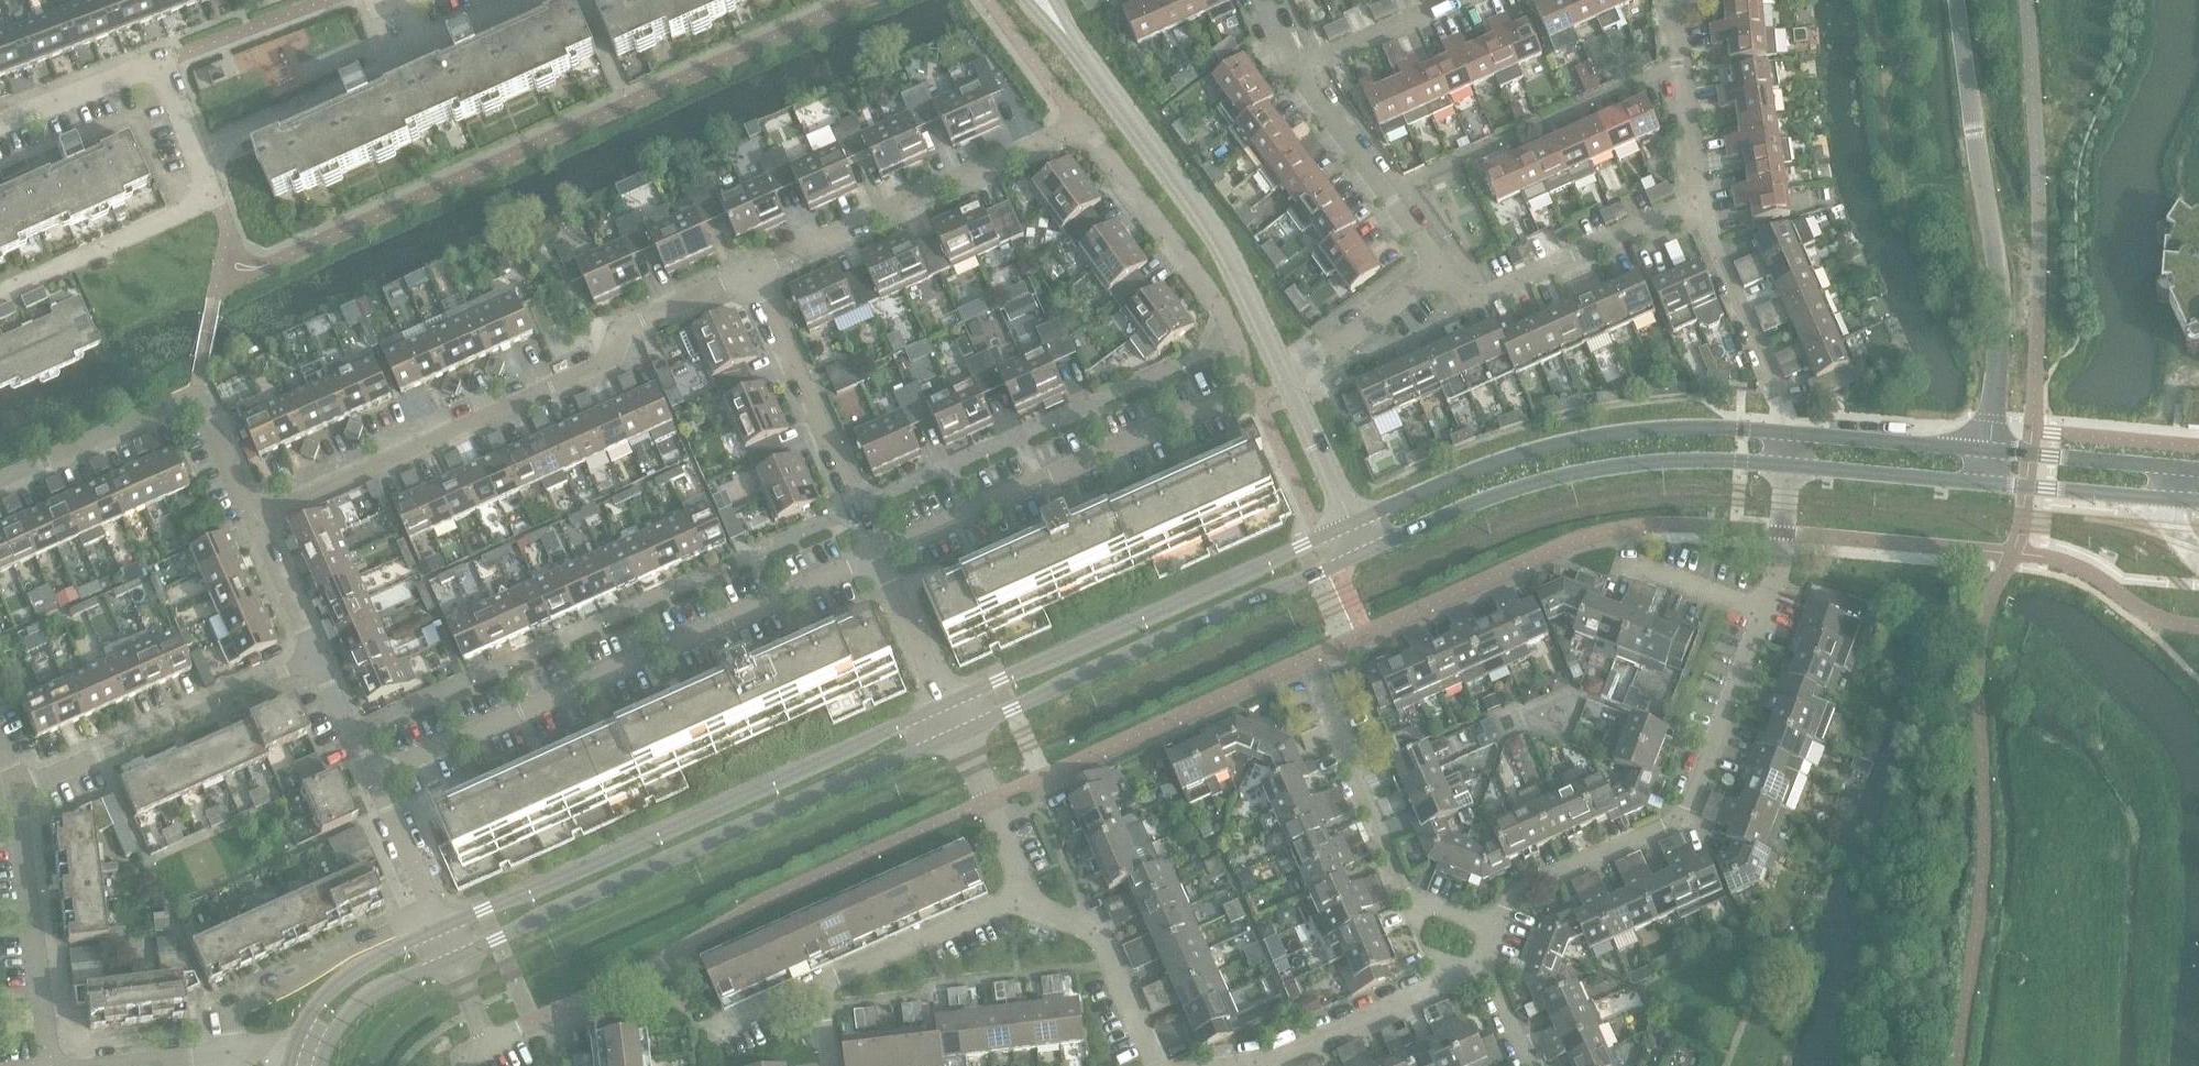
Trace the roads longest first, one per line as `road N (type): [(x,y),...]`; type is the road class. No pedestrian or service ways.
road 1 (residential): [(754,272),(1085,125),(1219,299),(1239,340),(1248,369),(1240,392),(878,553)]
road 2 (residential): [(253,521),(607,365),(627,326),(754,272)]
road 3 (tertiary): [(454,960),(960,737)]
road 4 (residential): [(374,779),(878,553)]
road 5 (tertiary): [(944,705),(441,928)]
road 6 (unclassified): [(1990,451),(1999,274),(1957,0)]
road 7 (tertiary): [(1788,434),(1668,429),(1559,444),(1353,524)]
road 8 (tertiary): [(1353,524),(944,705)]
road 9 (residential): [(1497,931),(1514,892),(1687,817),(1763,615)]
road 10 (tertiary): [(960,737),(1367,553)]
road 11 (tertiary): [(1367,553),(1465,507),(1567,475),(1670,462),(1789,464)]
road 12 (residential): [(1285,381),(1248,297),(1105,85)]
road 13 (residential): [(1497,931),(1403,892),(1316,676)]
road 14 (residential): [(18,792),(315,661)]
road 15 (residential): [(878,553),(754,272)]
road 16 (residential): [(1441,273),(1466,301),(1694,210)]
road 17 (residential): [(0,124),(157,64),(198,164)]
road 18 (residential): [(49,1065),(18,792)]
road 19 (residential): [(0,293),(212,199),(198,164)]
road 20 (residential): [(435,914),(248,1003),(228,1022),(224,1053)]
road 21 (residential): [(1246,1065),(1484,964)]
road 22 (residential): [(1441,273),(1294,69)]
road 23 (residential): [(1788,434),(1694,210)]
road 24 (residential): [(1156,1065),(1097,932),(1025,896)]
road 25 (residential): [(822,984),(1025,896)]
road 26 (residential): [(0,481),(194,396)]
road 27 (tertiary): [(1987,483),(2198,500)]
road 28 (residential): [(1694,210),(1672,0)]
road 29 (tertiary): [(2198,470),(1990,451)]
road 30 (tertiary): [(441,928),(365,958),(323,990),(290,1052)]
road 31 (tertiary): [(1990,451),(1788,434)]
road 32 (tertiary): [(1789,464),(1987,483)]
road 33 (residential): [(1285,381),(1441,273)]
road 34 (tertiary): [(322,1065),(347,1013),(381,989),(454,960)]
road 35 (residential): [(1294,69),(1449,0)]
road 36 (residential): [(944,705),(878,553)]
road 37 (residential): [(1353,524),(1285,381)]
road 38 (residential): [(315,661),(253,521)]
road 39 (residential): [(435,914),(374,779)]
road 40 (residential): [(1763,615),(1633,566)]
road 41 (residential): [(253,521),(194,396)]
road 42 (residential): [(374,779),(315,661)]
road 43 (residential): [(709,1033),(822,984)]
road 44 (residential): [(224,1053),(104,1065)]

